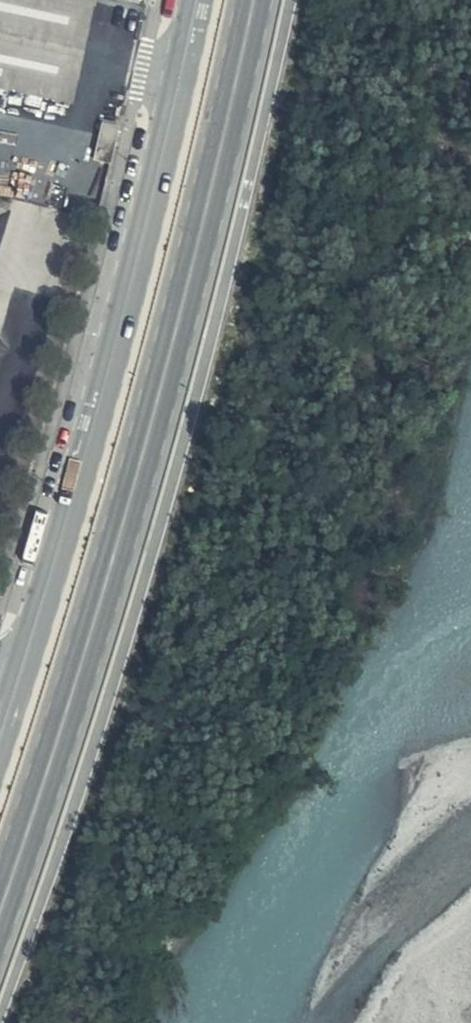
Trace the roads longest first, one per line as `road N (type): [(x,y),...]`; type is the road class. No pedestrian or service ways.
road 1 (trunk): [(0,913),(149,428),(252,0)]
road 2 (tertiary): [(13,698),(101,401),(196,0)]

